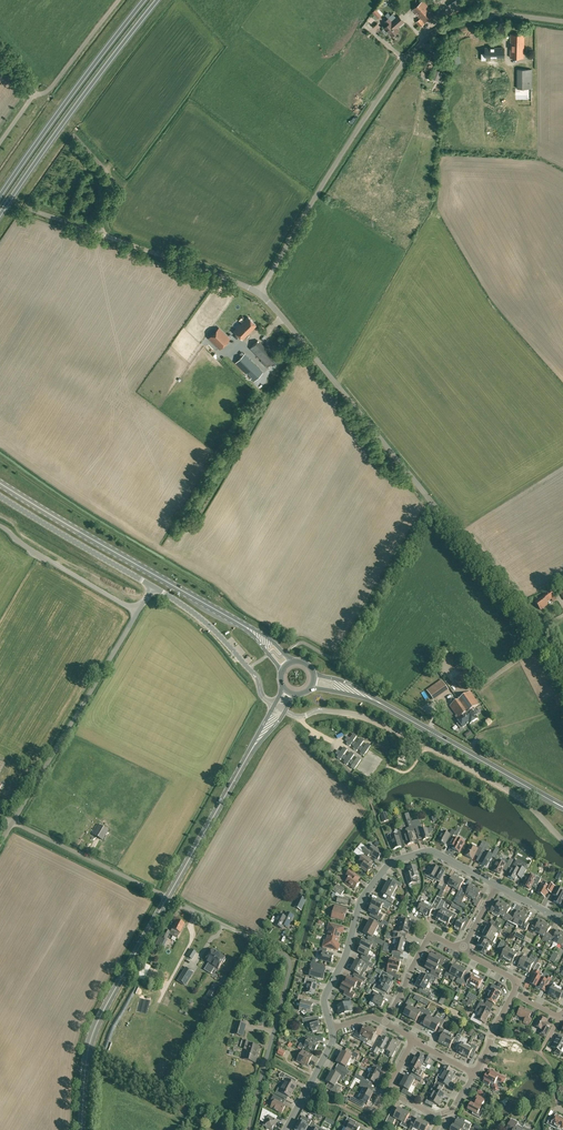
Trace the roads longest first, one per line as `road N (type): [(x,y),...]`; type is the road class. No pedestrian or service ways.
road 1 (unclassified): [(562,677),(536,631),(259,293)]
road 2 (unclassified): [(259,293),(350,142),(423,41),(488,14),(562,21)]
road 3 (unclassified): [(562,841),(506,788),(392,729),(355,715),(318,710),(299,720),(285,712)]
road 4 (residential): [(247,1129),(289,960),(168,897)]
road 5 (residential): [(333,1029),(326,993),(364,896),(387,866),(429,851),(497,885)]
road 6 (primary): [(237,621),(0,484)]
road 7 (trunk): [(0,215),(158,0)]
road 8 (secondary): [(80,1129),(95,1027),(168,897)]
road 9 (unclassified): [(14,822),(138,611)]
road 10 (trunk): [(145,0),(0,197)]
road 11 (primary): [(557,803),(386,707)]
road 12 (unclassified): [(0,497),(153,586)]
road 13 (unclassified): [(168,897),(14,822)]
road 14 (unclassified): [(259,293),(99,233)]
road 15 (secondary): [(168,897),(250,753)]
road 16 (unclassified): [(138,611),(0,525)]
road 17 (residential): [(387,1020),(431,935),(463,950)]
road 18 (unclassified): [(153,586),(212,628),(248,668)]

